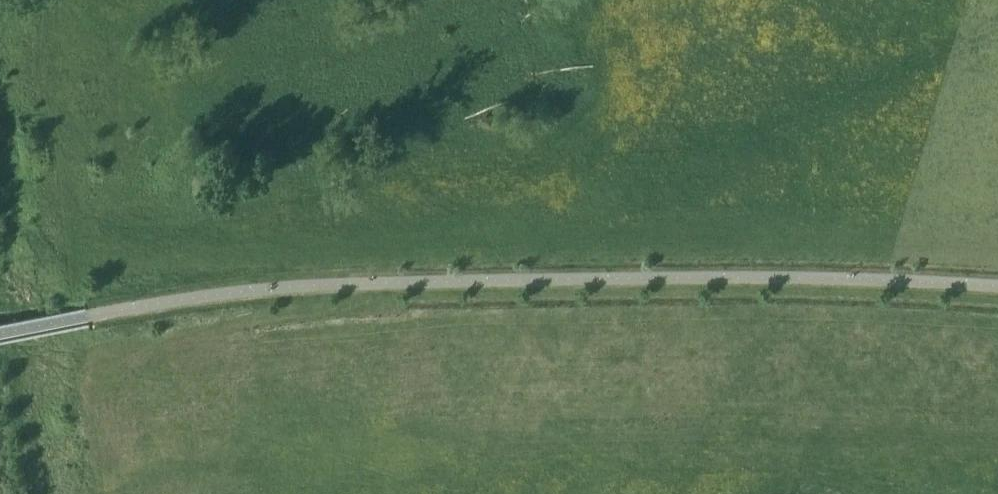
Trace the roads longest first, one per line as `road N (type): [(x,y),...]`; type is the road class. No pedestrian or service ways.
road 1 (motorway): [(0,436),(440,375),(802,355),(997,359)]
road 2 (motorway): [(997,309),(637,311),(449,323),(190,350),(0,383)]

